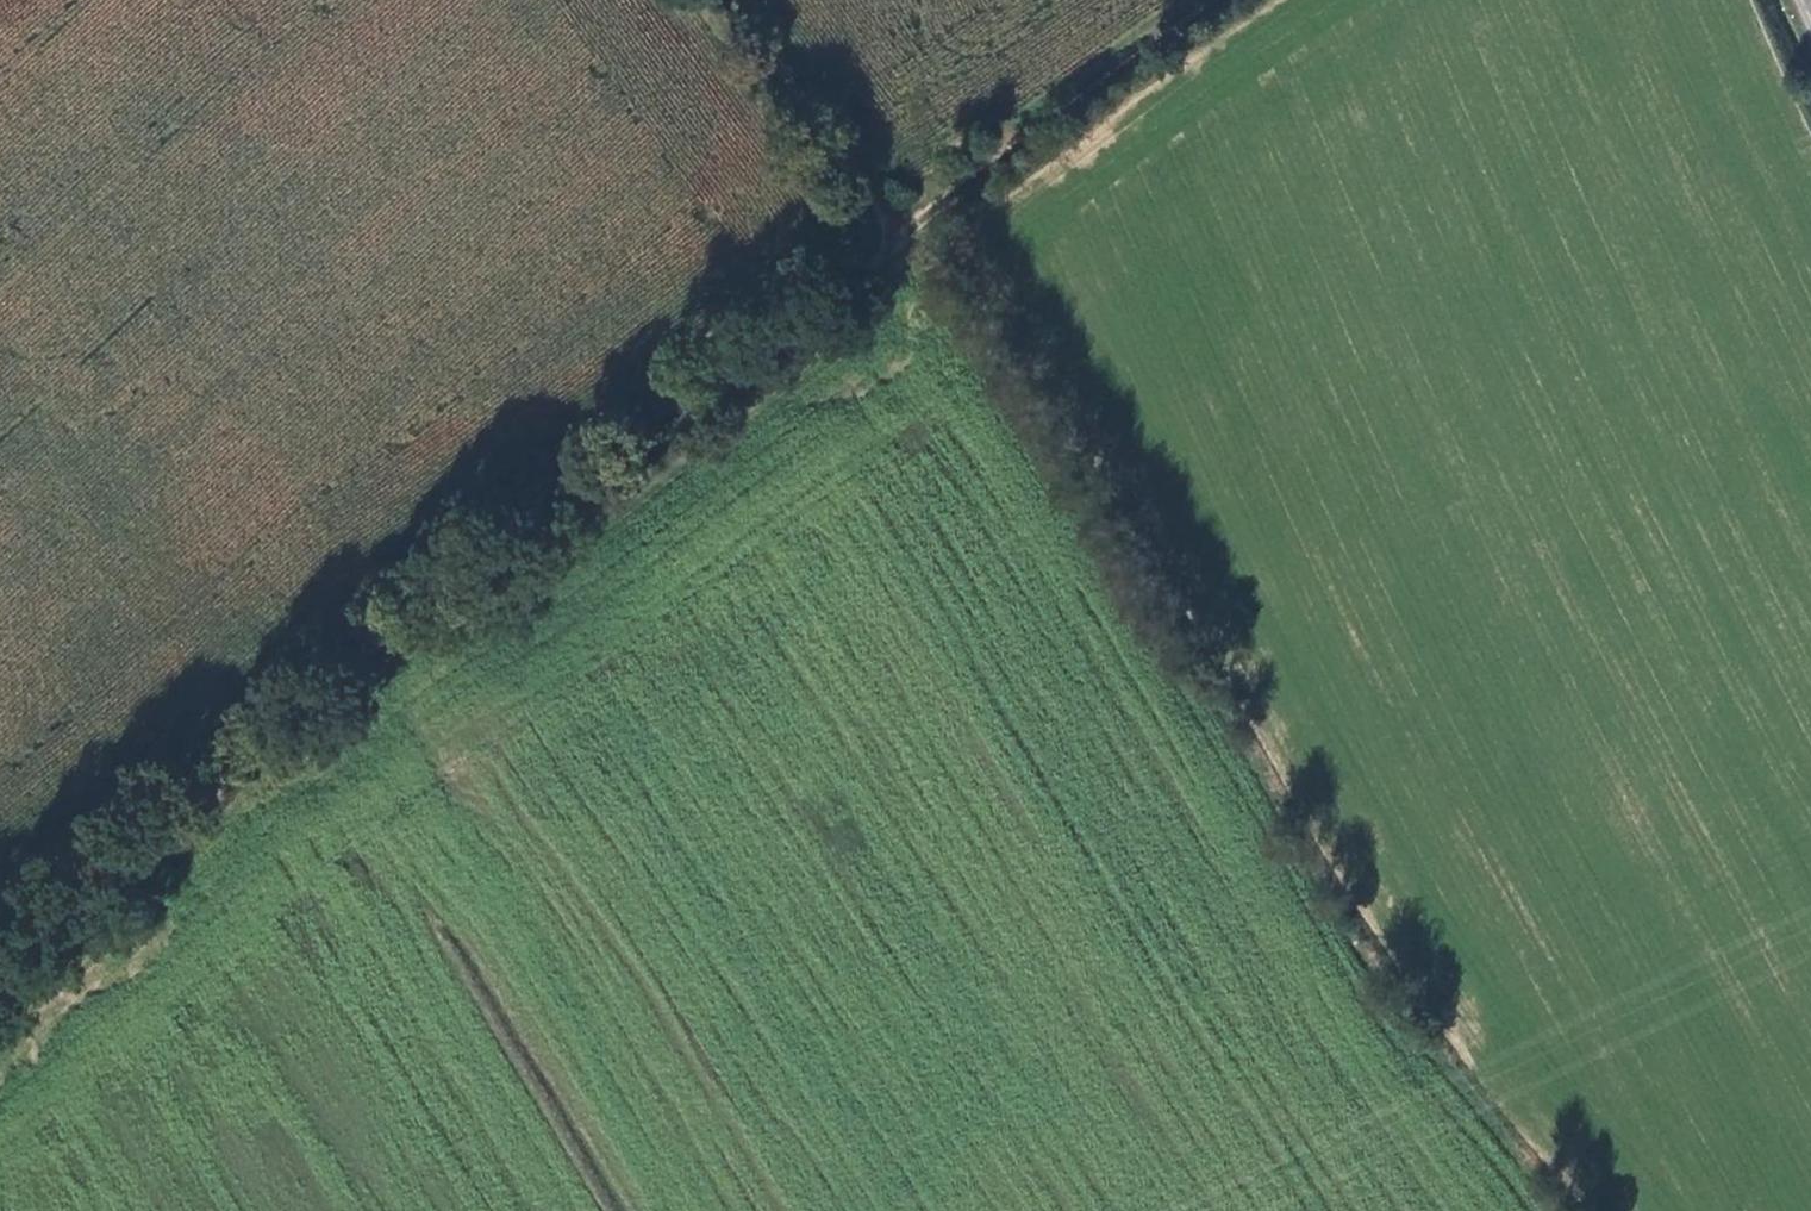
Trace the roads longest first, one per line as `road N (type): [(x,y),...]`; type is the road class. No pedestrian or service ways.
road 1 (track): [(0,976),(324,680),(906,240)]
road 2 (track): [(906,240),(1222,0)]
road 3 (track): [(729,0),(906,240)]

